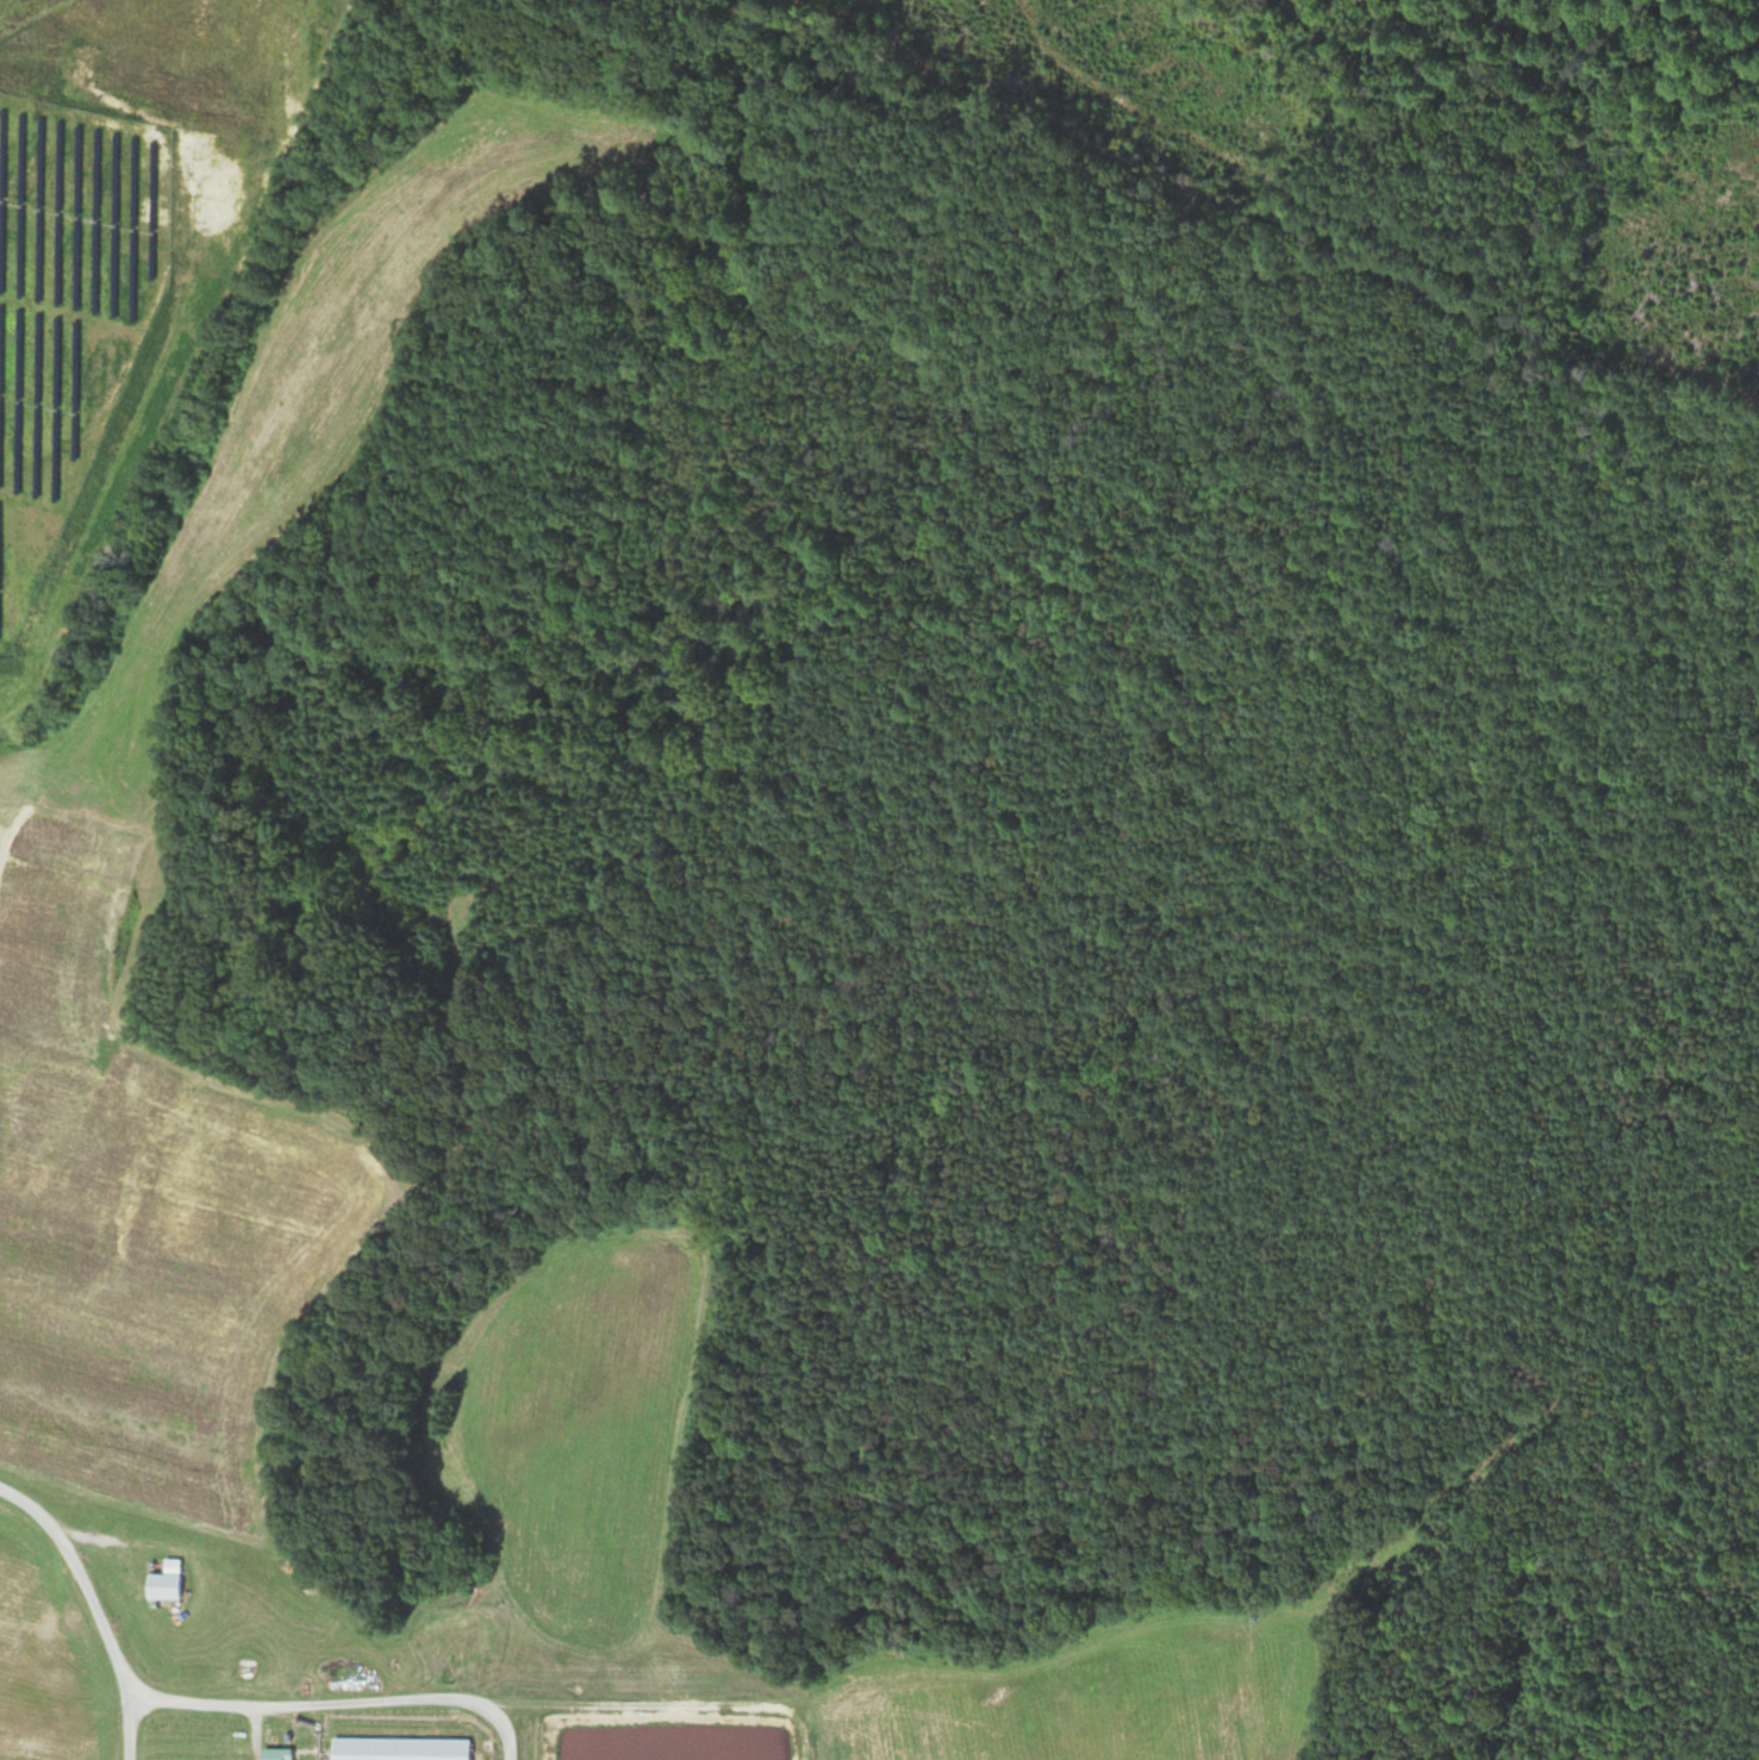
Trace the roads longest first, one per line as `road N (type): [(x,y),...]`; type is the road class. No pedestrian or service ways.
road 1 (residential): [(127,1759),(124,1677),(73,1558),(48,1516),(0,1491)]

